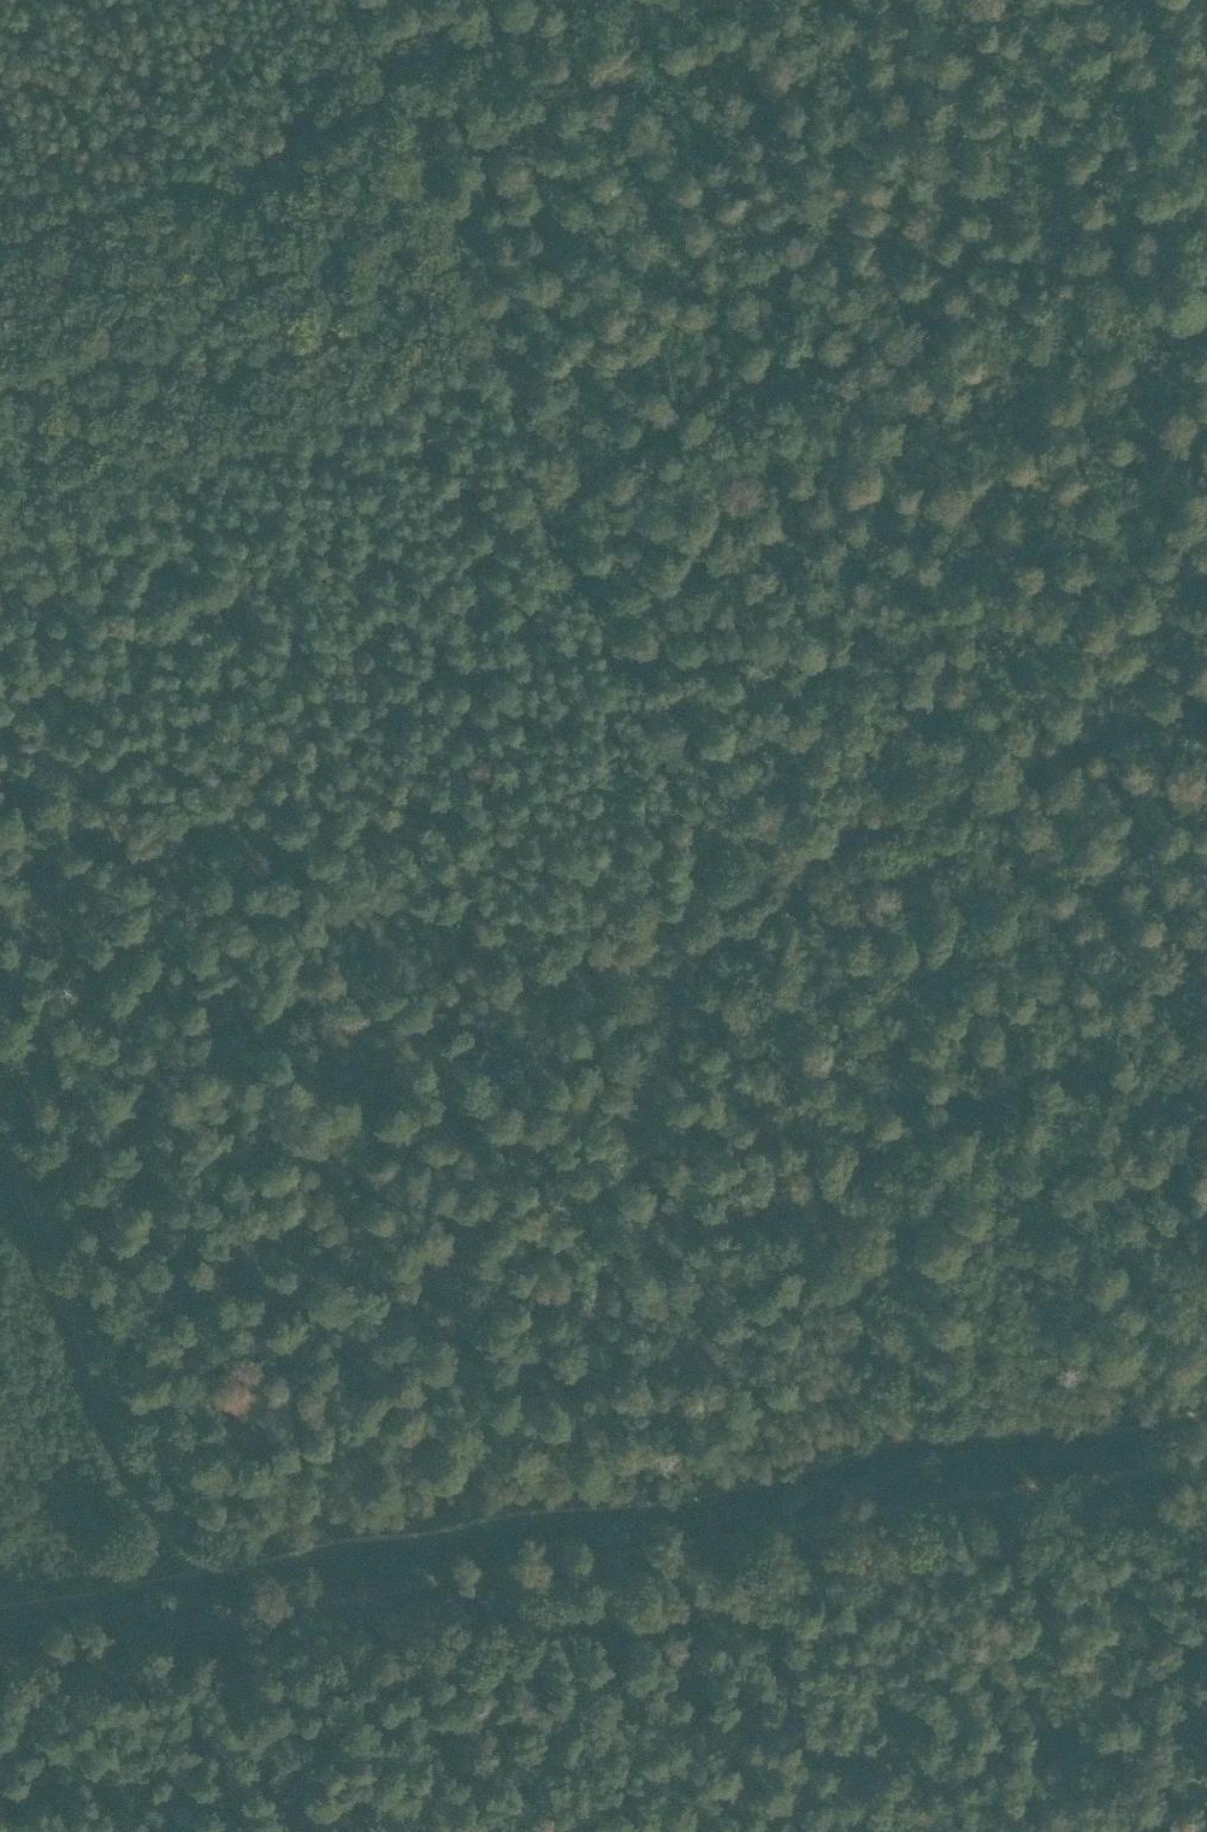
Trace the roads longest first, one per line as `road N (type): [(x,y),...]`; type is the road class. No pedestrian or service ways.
road 1 (track): [(701,896),(342,0)]
road 2 (track): [(955,1516),(221,1639)]
road 3 (track): [(0,795),(209,793),(305,824),(401,878),(497,908),(592,919),(701,896)]
road 4 (track): [(955,1516),(898,1441),(701,896)]
road 5 (track): [(221,1639),(0,1119)]
road 6 (track): [(701,896),(1206,686)]
road 7 (track): [(0,262),(386,112)]
road 8 (track): [(1002,1507),(1132,1831)]
road 9 (track): [(1206,1471),(955,1516)]
road 10 (track): [(221,1639),(0,1683)]
road 11 (track): [(303,1831),(221,1639)]

